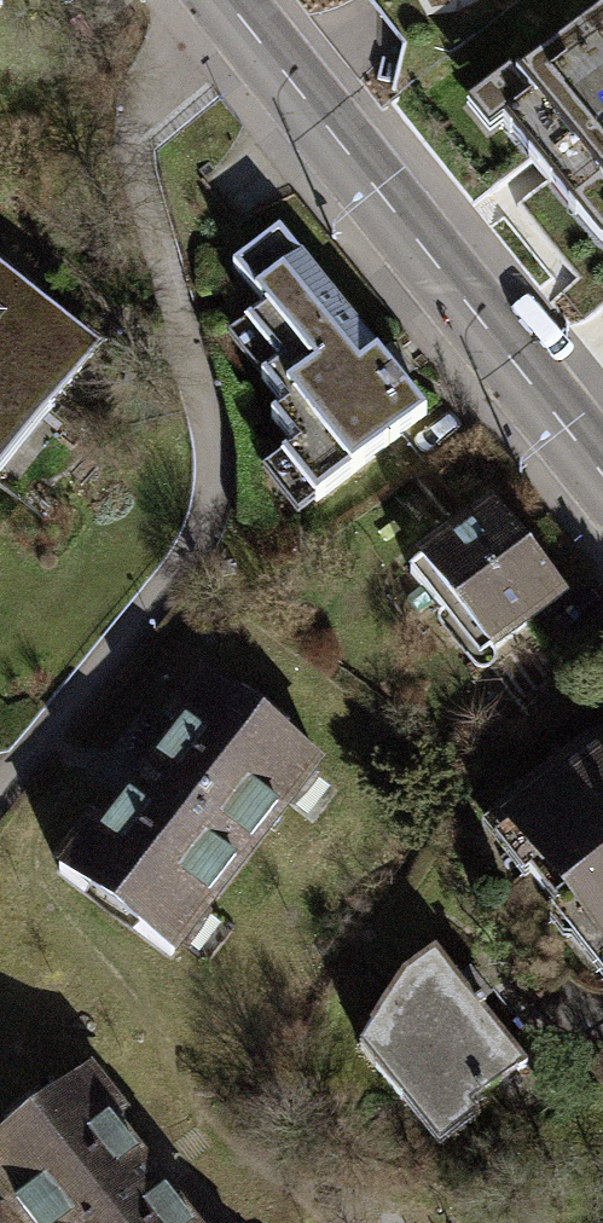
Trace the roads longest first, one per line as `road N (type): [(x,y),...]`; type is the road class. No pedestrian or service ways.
road 1 (tertiary): [(602,482),(220,0)]

